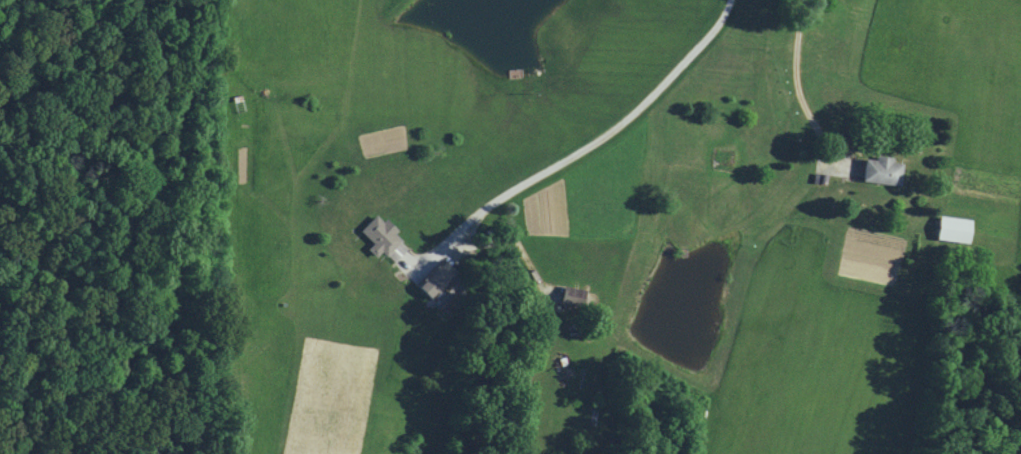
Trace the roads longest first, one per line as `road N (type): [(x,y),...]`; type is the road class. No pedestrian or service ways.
road 1 (residential): [(727,0),(629,115),(495,196),(423,256),(402,252)]

